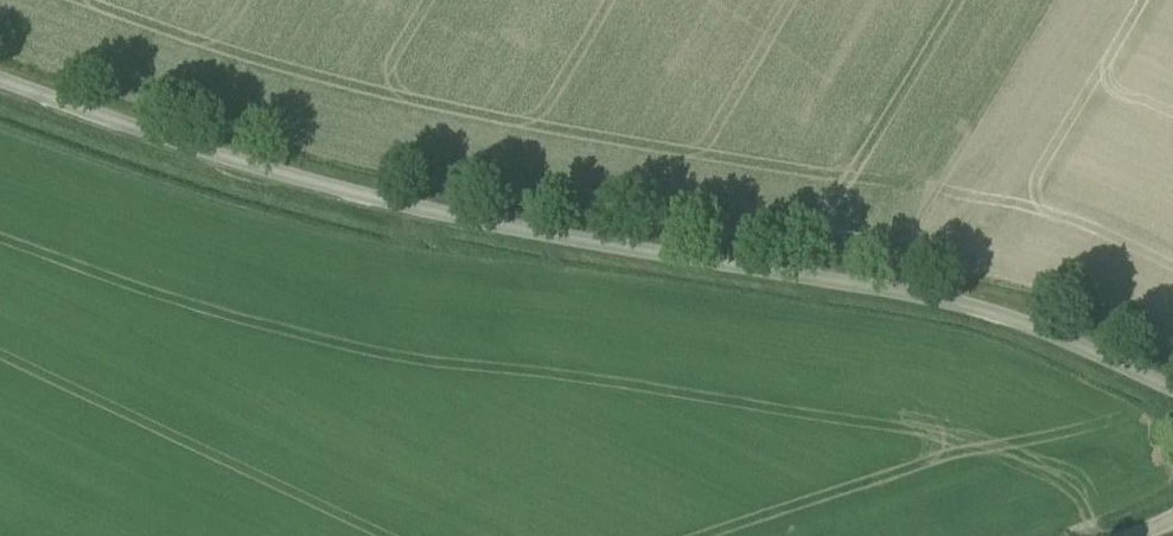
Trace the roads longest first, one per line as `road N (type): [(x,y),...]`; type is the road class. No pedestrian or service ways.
road 1 (unclassified): [(1172,355),(980,278),(589,211),(437,201),(285,171),(0,69)]

